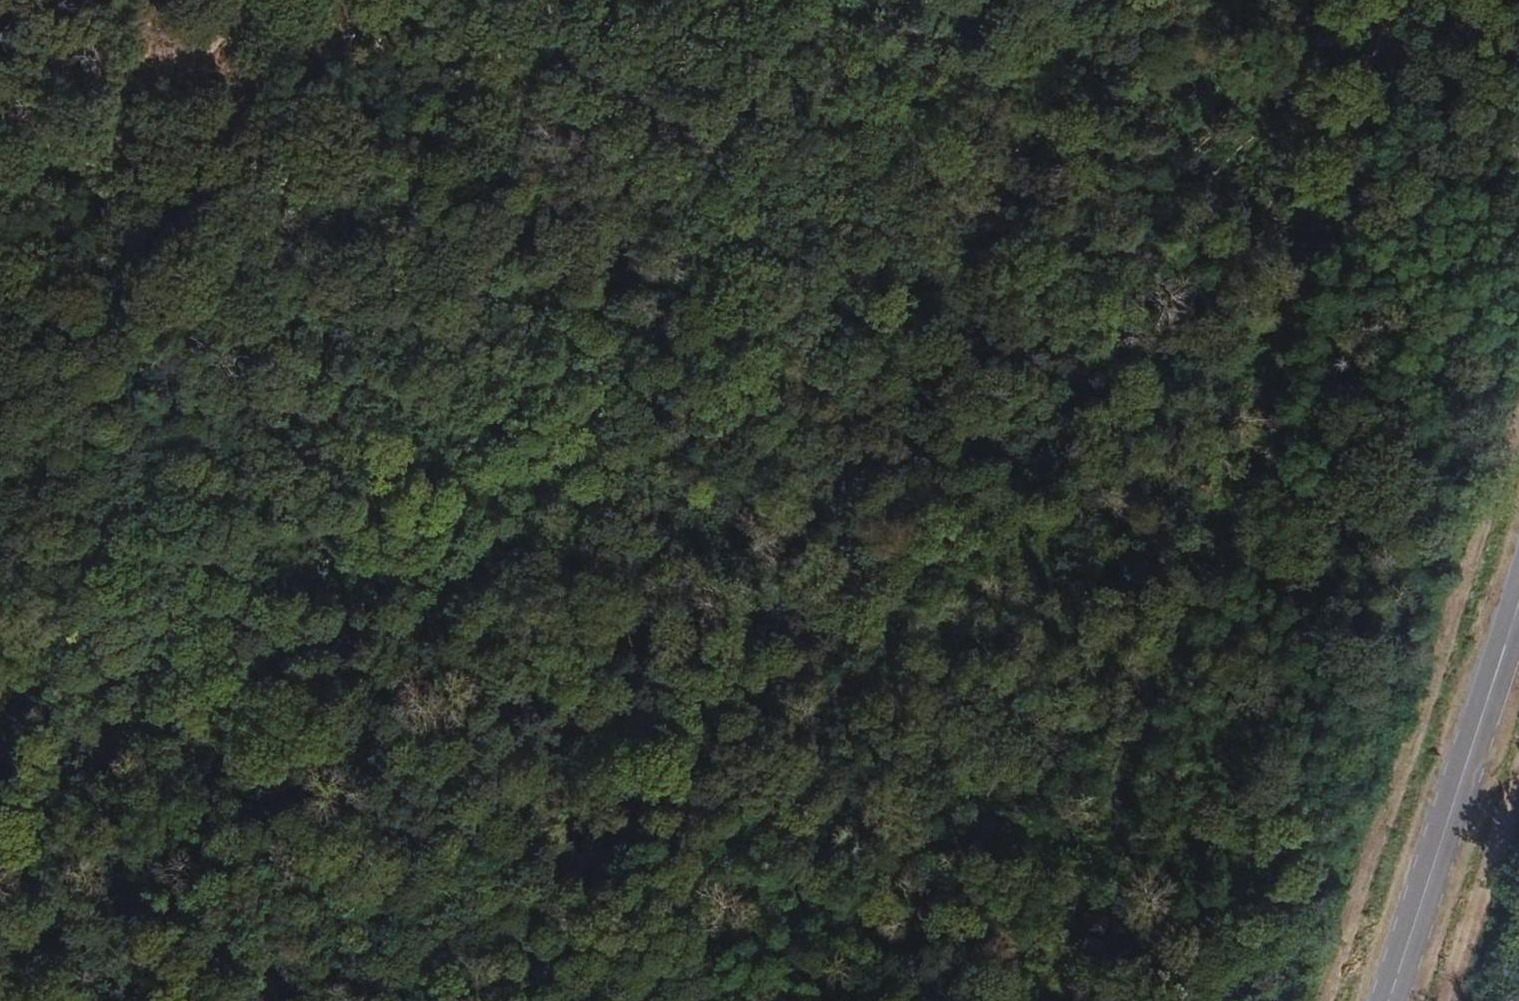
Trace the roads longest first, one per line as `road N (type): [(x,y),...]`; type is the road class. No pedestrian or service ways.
road 1 (unclassified): [(1518,618),(1395,1000)]
road 2 (track): [(240,0),(203,62),(66,100),(0,130)]

